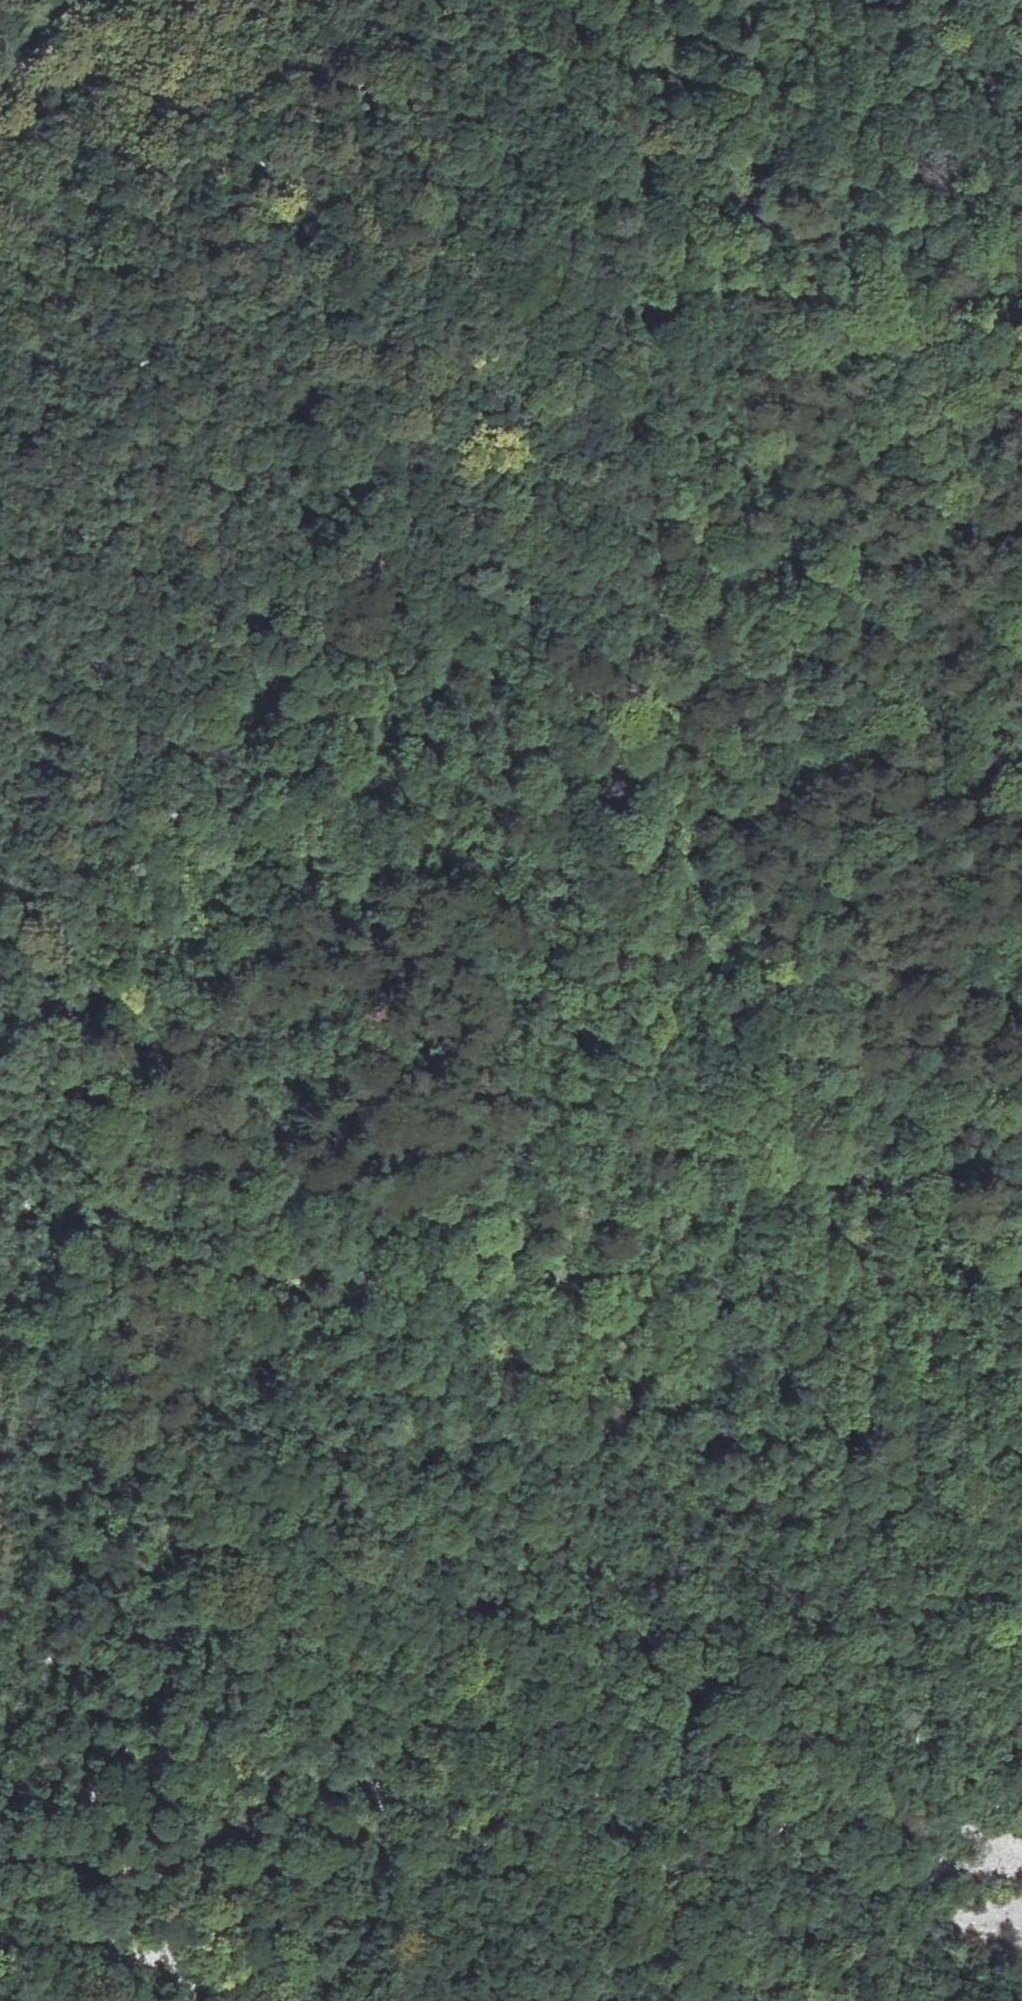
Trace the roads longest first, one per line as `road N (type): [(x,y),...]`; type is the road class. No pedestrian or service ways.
road 1 (track): [(614,1850),(620,2000)]

